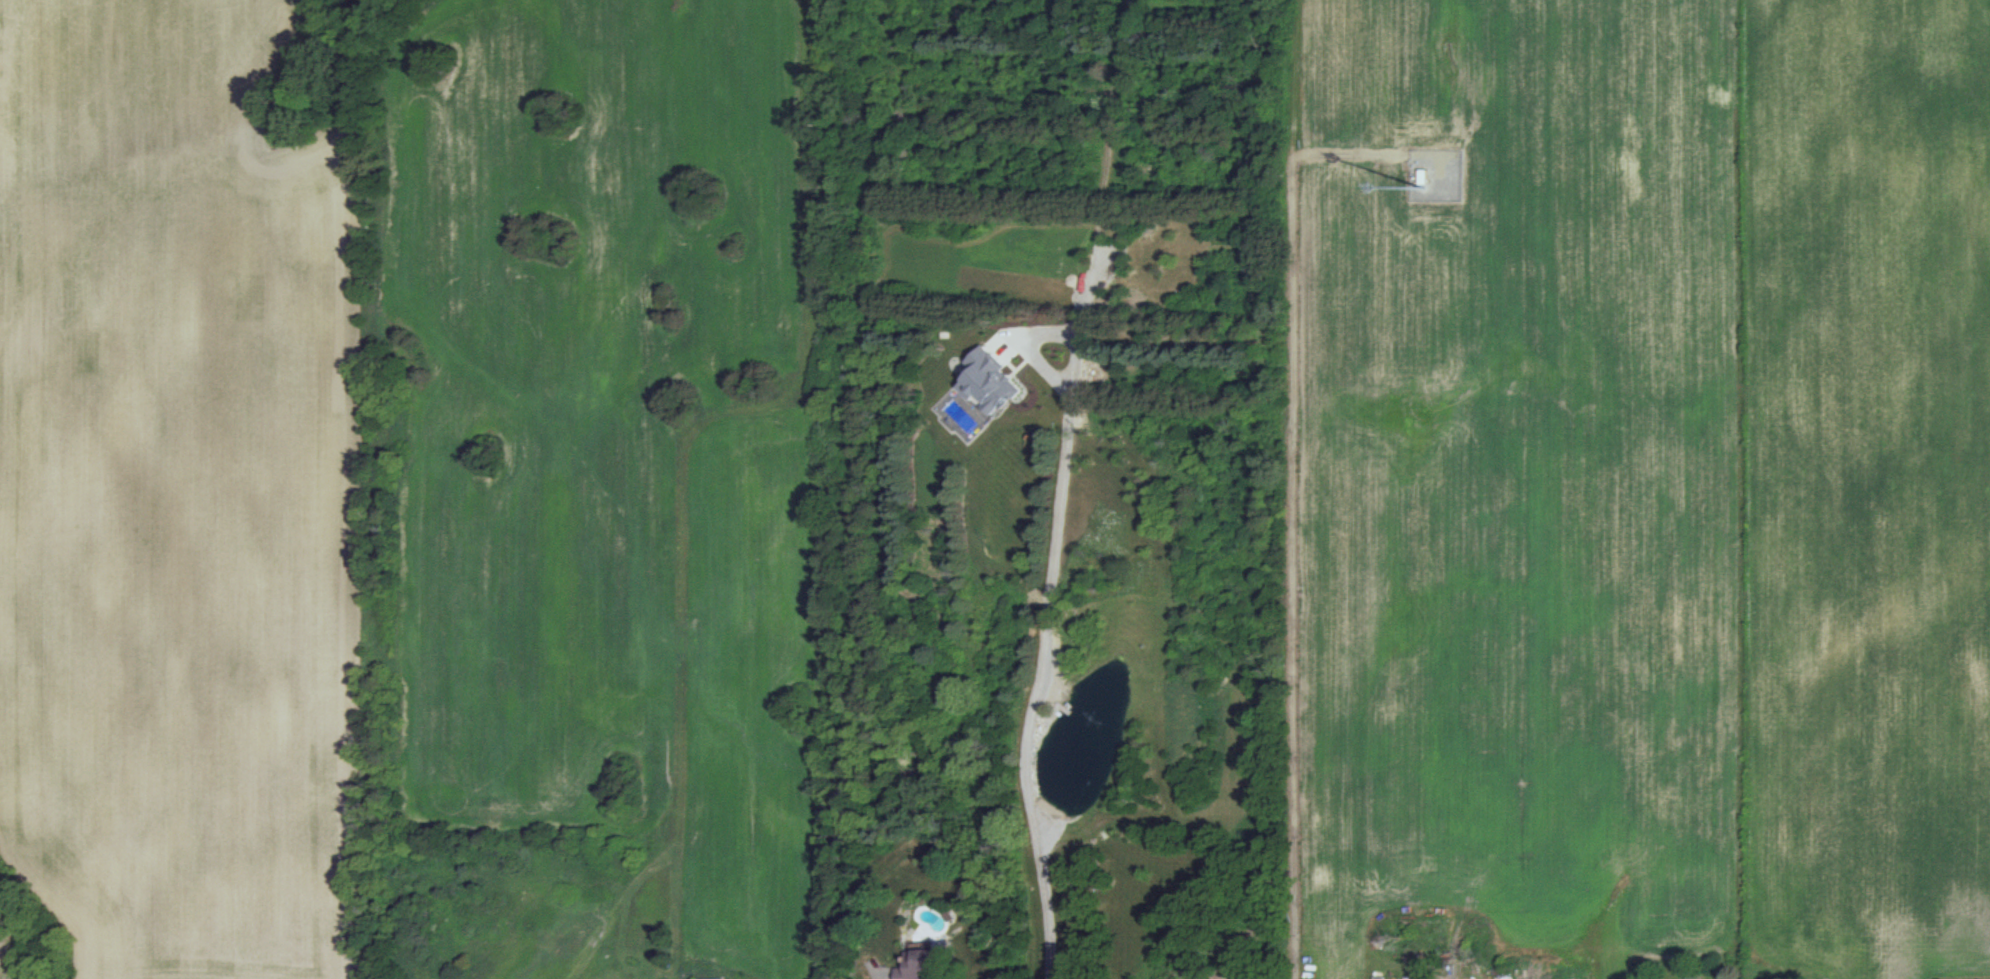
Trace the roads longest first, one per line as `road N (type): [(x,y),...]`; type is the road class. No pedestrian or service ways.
road 1 (track): [(1298,978),(1299,157),(1407,154)]

